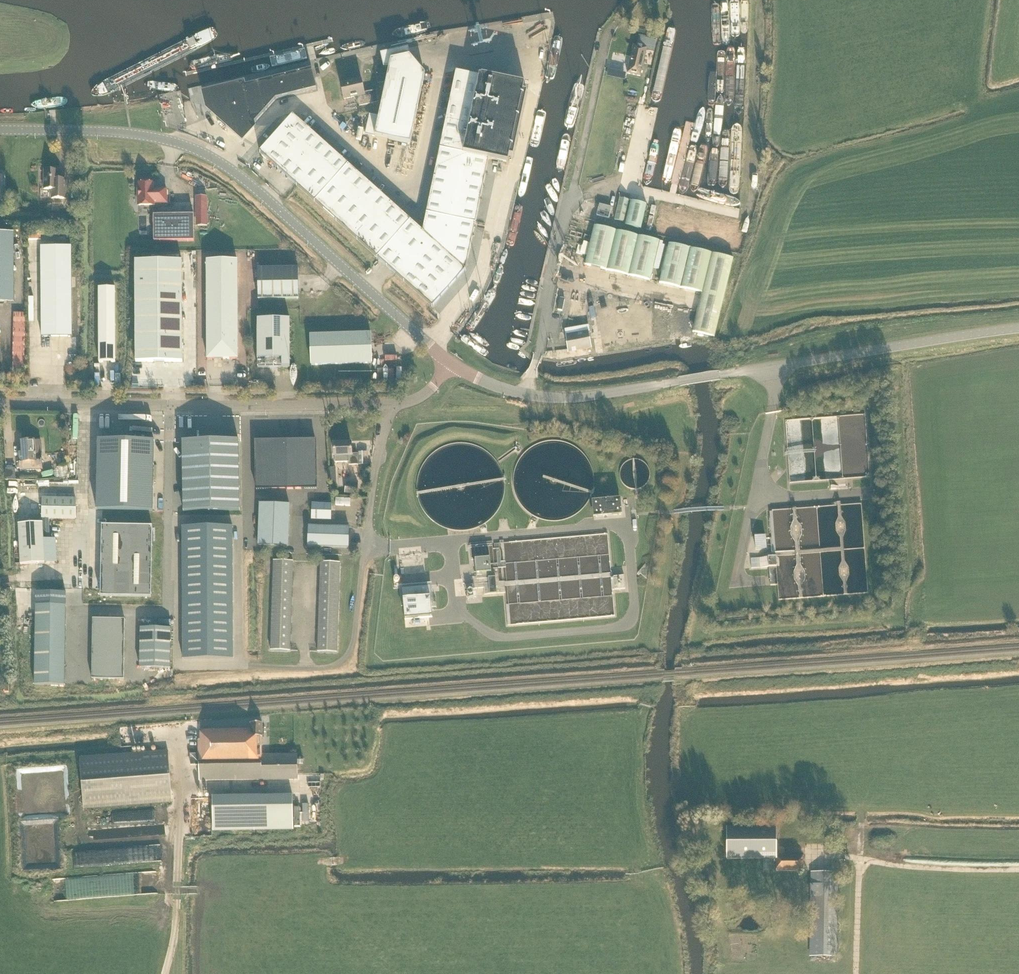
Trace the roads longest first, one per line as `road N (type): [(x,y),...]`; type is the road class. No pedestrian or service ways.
road 1 (tertiary): [(450,363),(214,159),(136,135),(0,130)]
road 2 (unclassified): [(0,403),(387,404)]
road 3 (unclassified): [(249,666),(318,668),(349,652),(387,404)]
road 4 (tertiary): [(1018,328),(719,376)]
road 5 (tertiary): [(525,395),(577,397),(719,376)]

